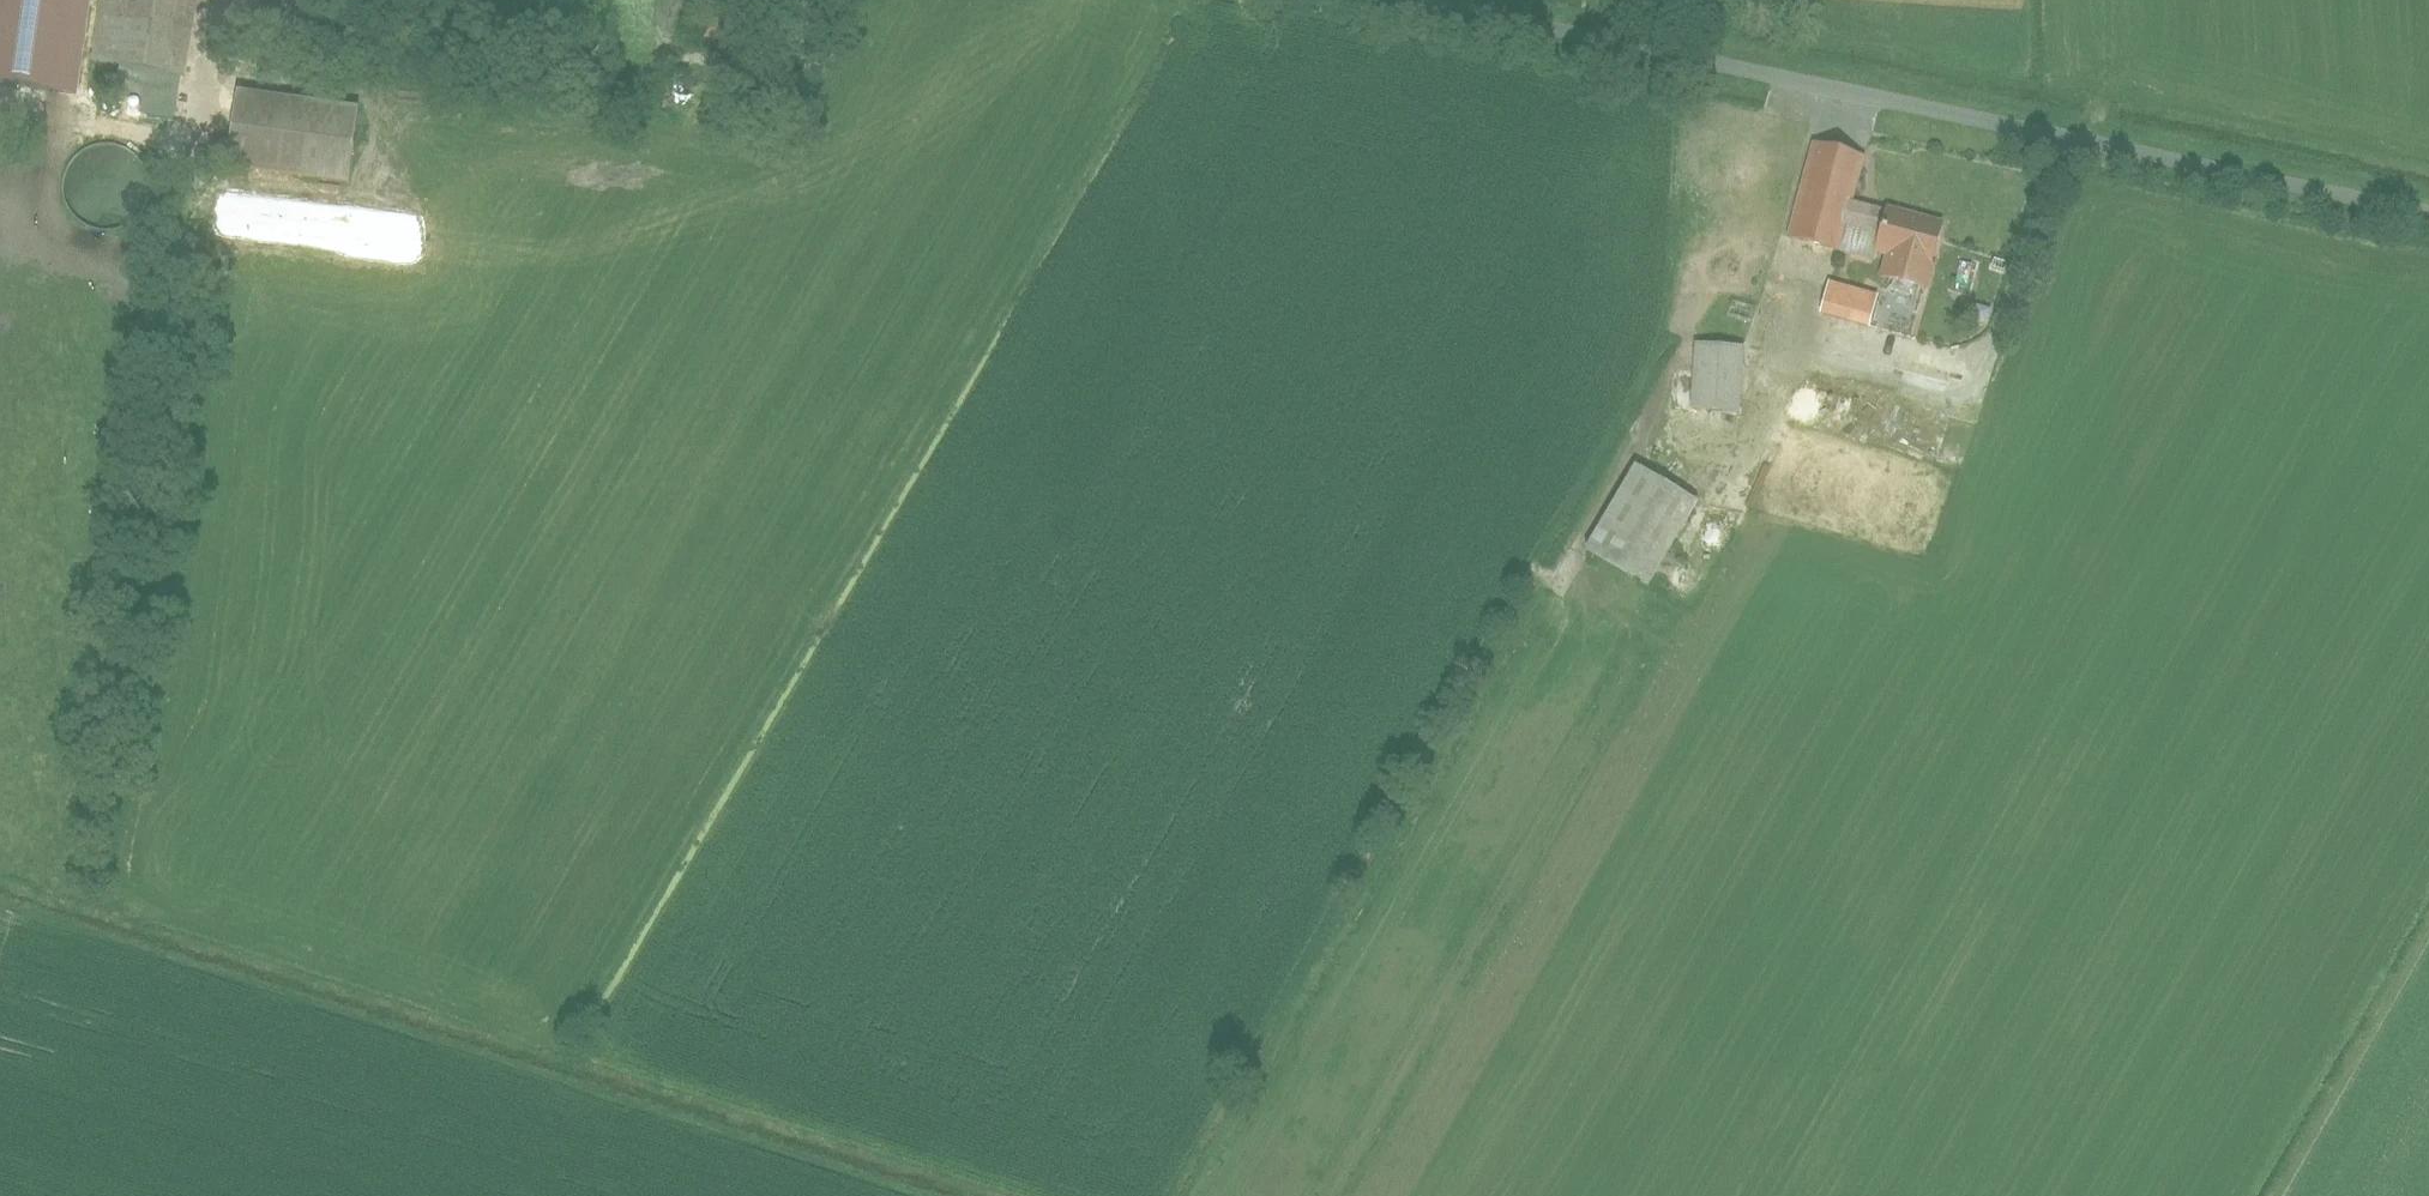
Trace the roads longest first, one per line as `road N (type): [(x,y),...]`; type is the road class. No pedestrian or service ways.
road 1 (residential): [(1381,0),(2428,217)]

